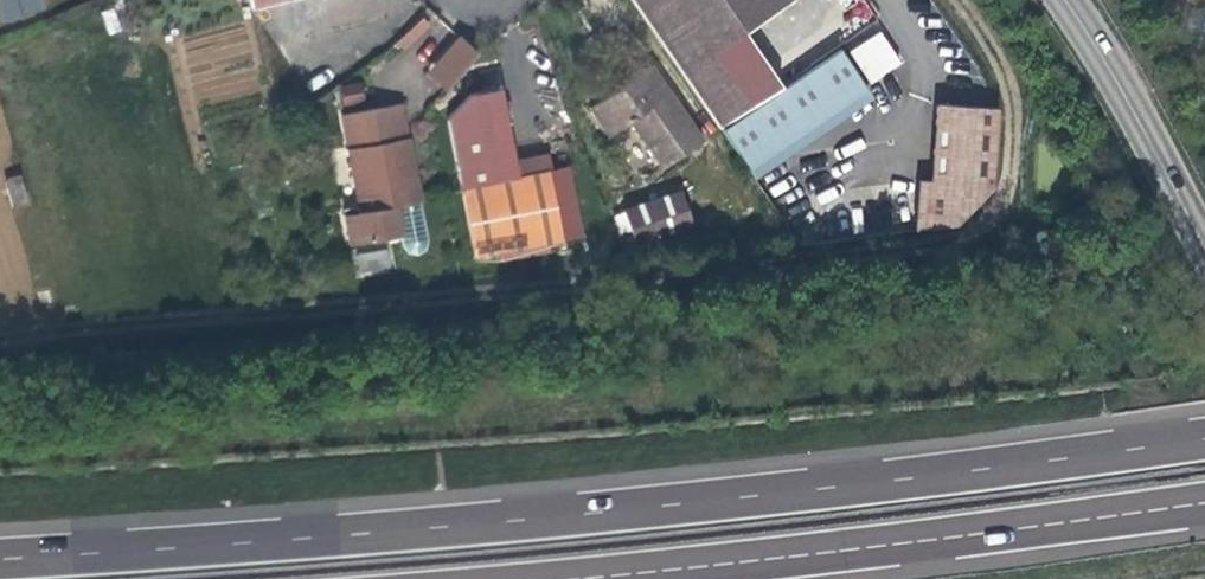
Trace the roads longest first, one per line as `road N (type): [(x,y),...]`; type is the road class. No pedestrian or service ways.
road 1 (track): [(0,343),(964,250),(1000,217),(1022,171),(1025,117),(1006,58),(966,0)]
road 2 (motorway): [(1204,438),(694,506),(0,563)]
road 3 (motorway): [(542,578),(863,551),(1204,506)]
road 4 (secondary): [(1204,234),(1099,33),(1070,0)]

